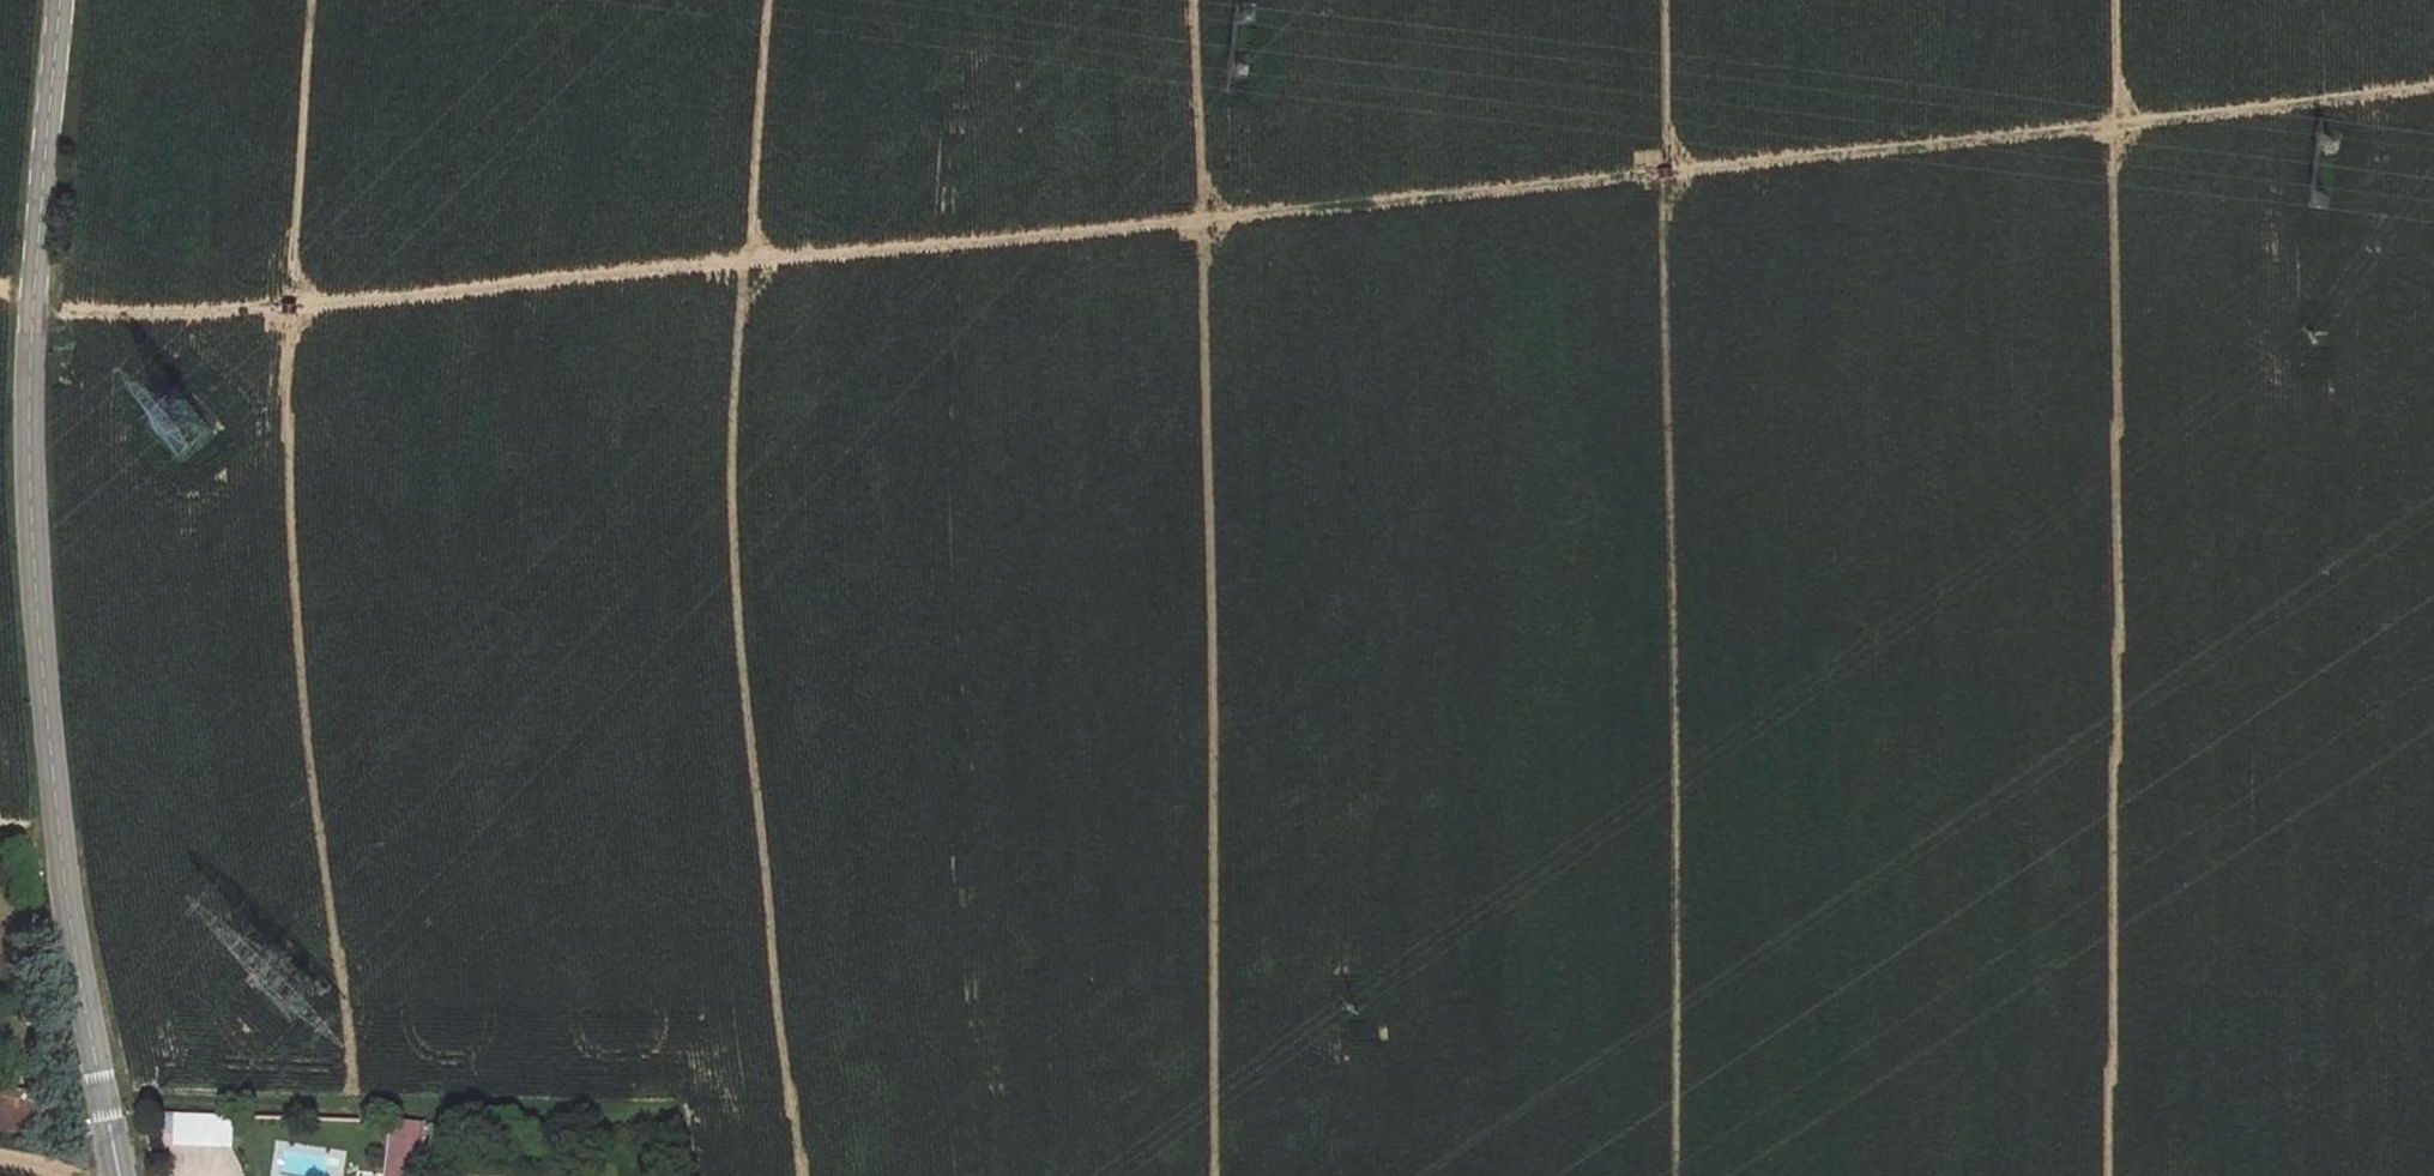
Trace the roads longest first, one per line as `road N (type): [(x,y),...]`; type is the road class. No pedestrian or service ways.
road 1 (unclassified): [(121,1175),(72,929),(39,653),(29,396),(67,0)]

